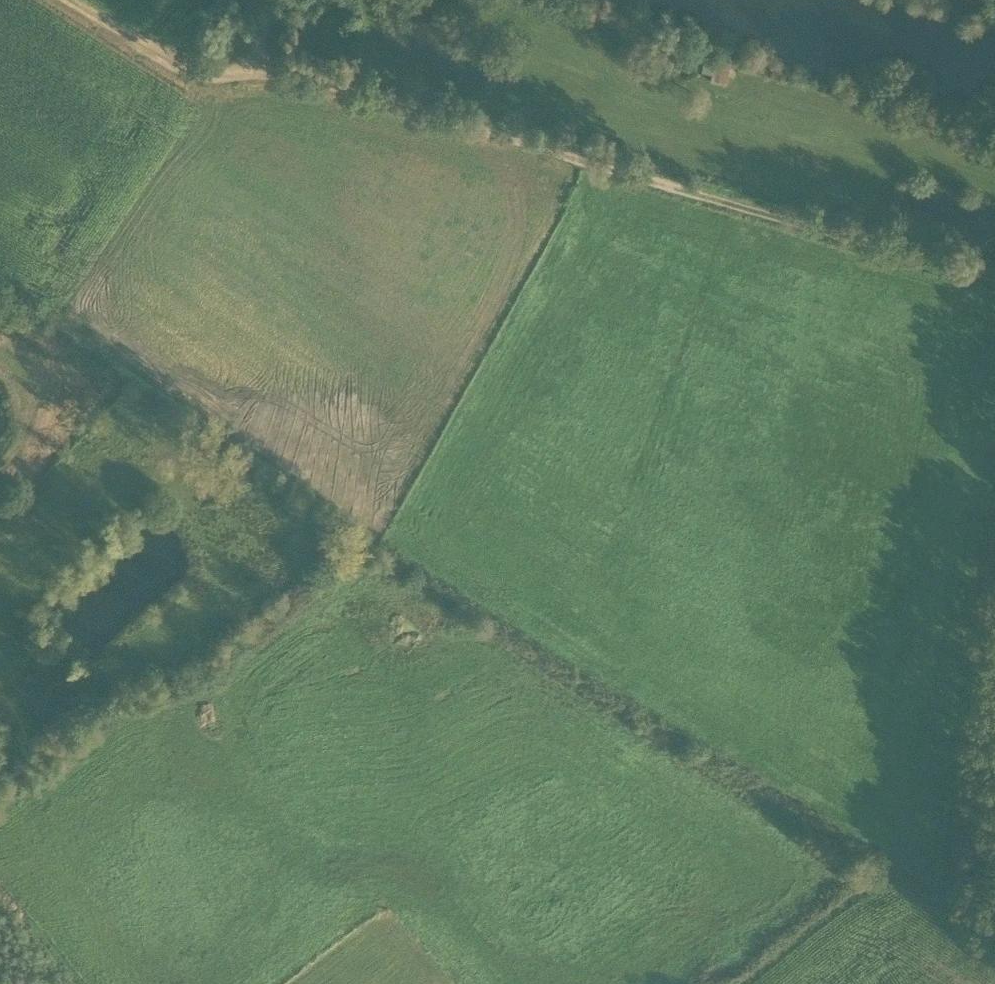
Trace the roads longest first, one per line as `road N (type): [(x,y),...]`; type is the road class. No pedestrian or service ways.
road 1 (track): [(208,76),(193,82),(64,0)]

